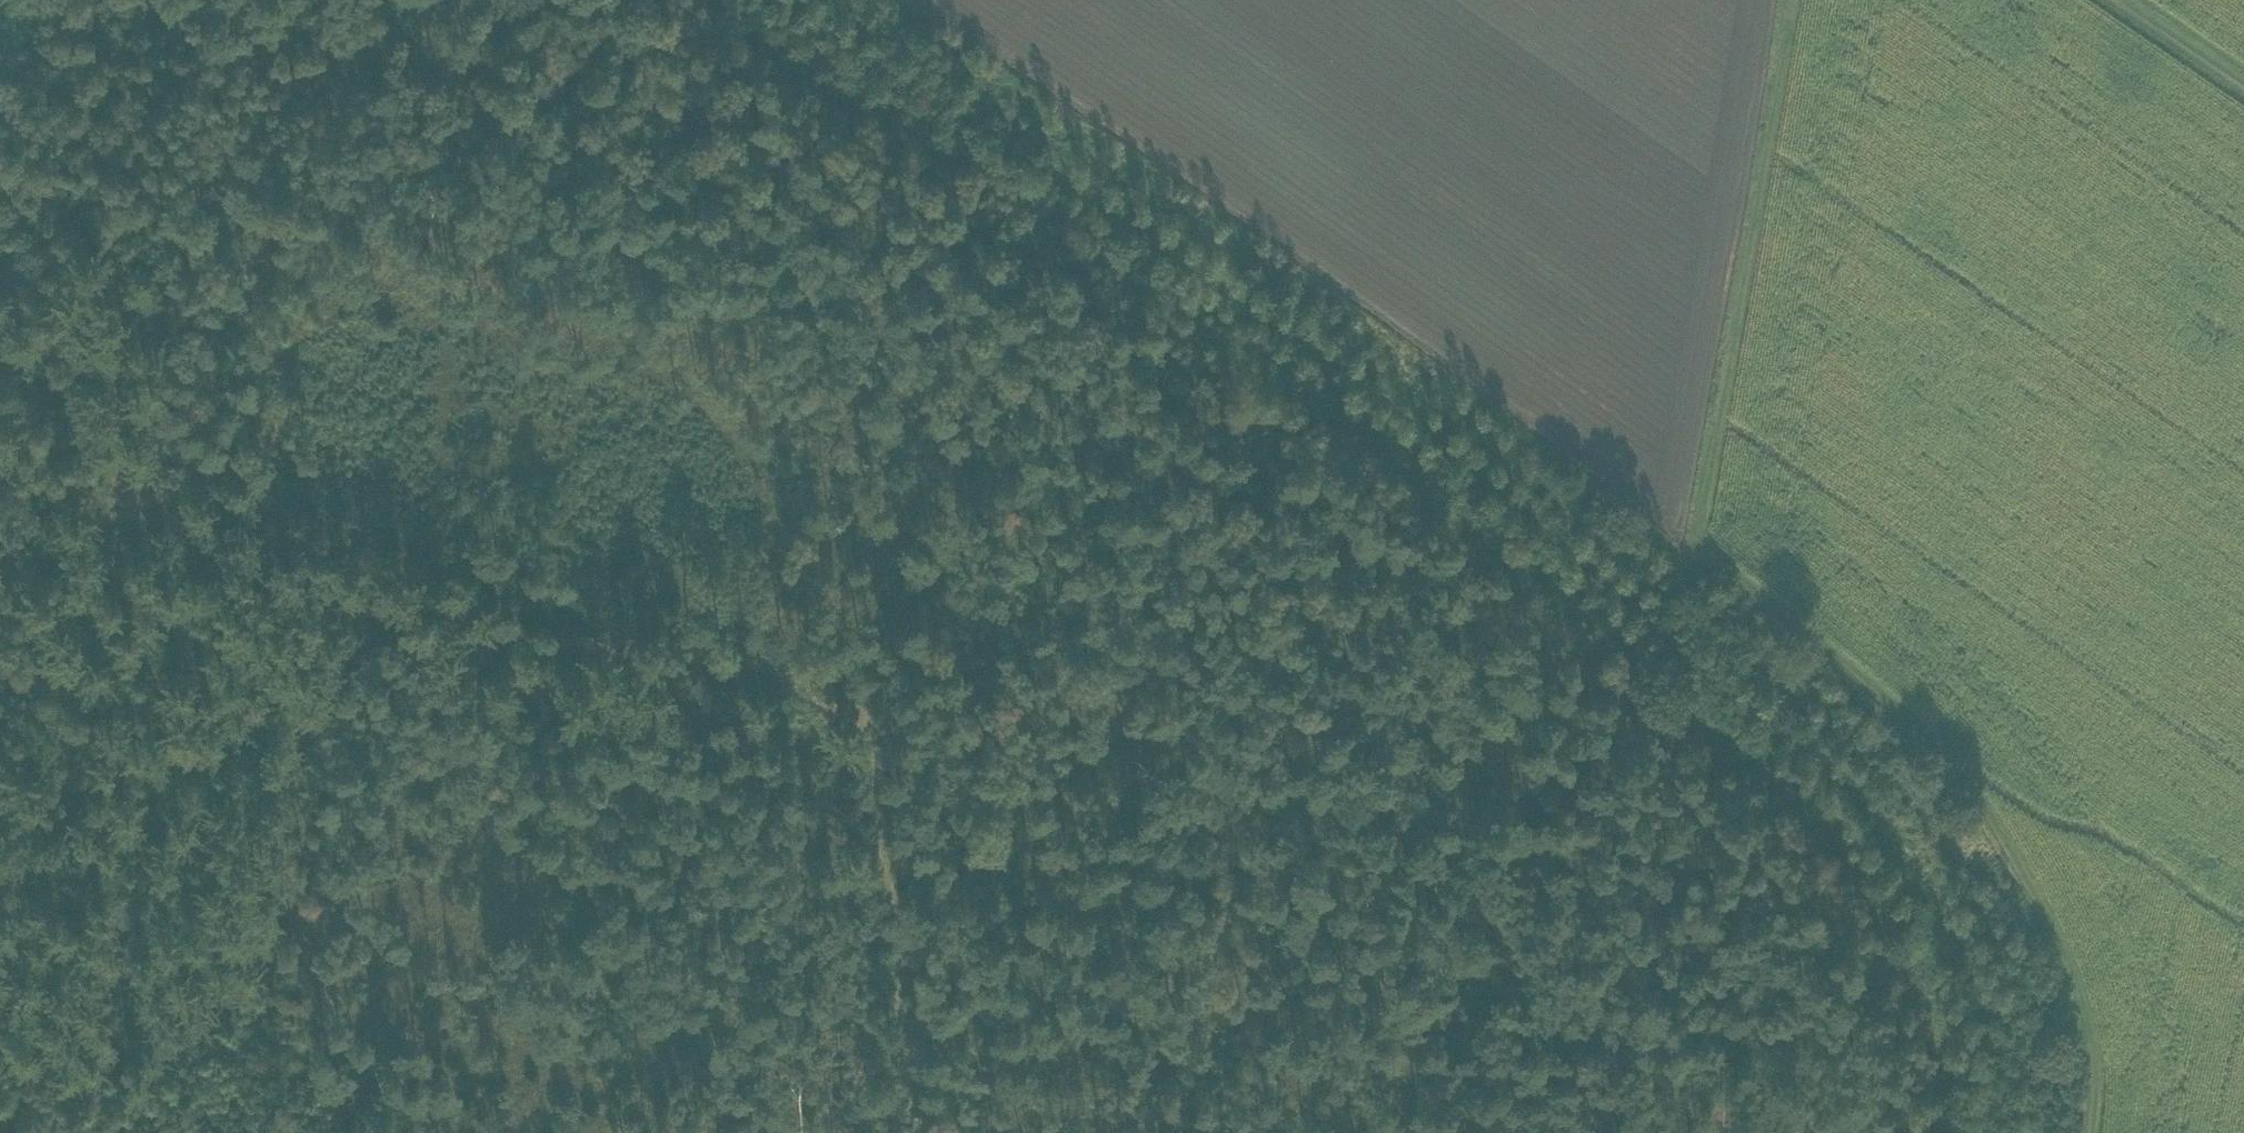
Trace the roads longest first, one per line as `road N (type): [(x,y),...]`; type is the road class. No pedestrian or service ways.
road 1 (track): [(2131,0),(2243,77)]

